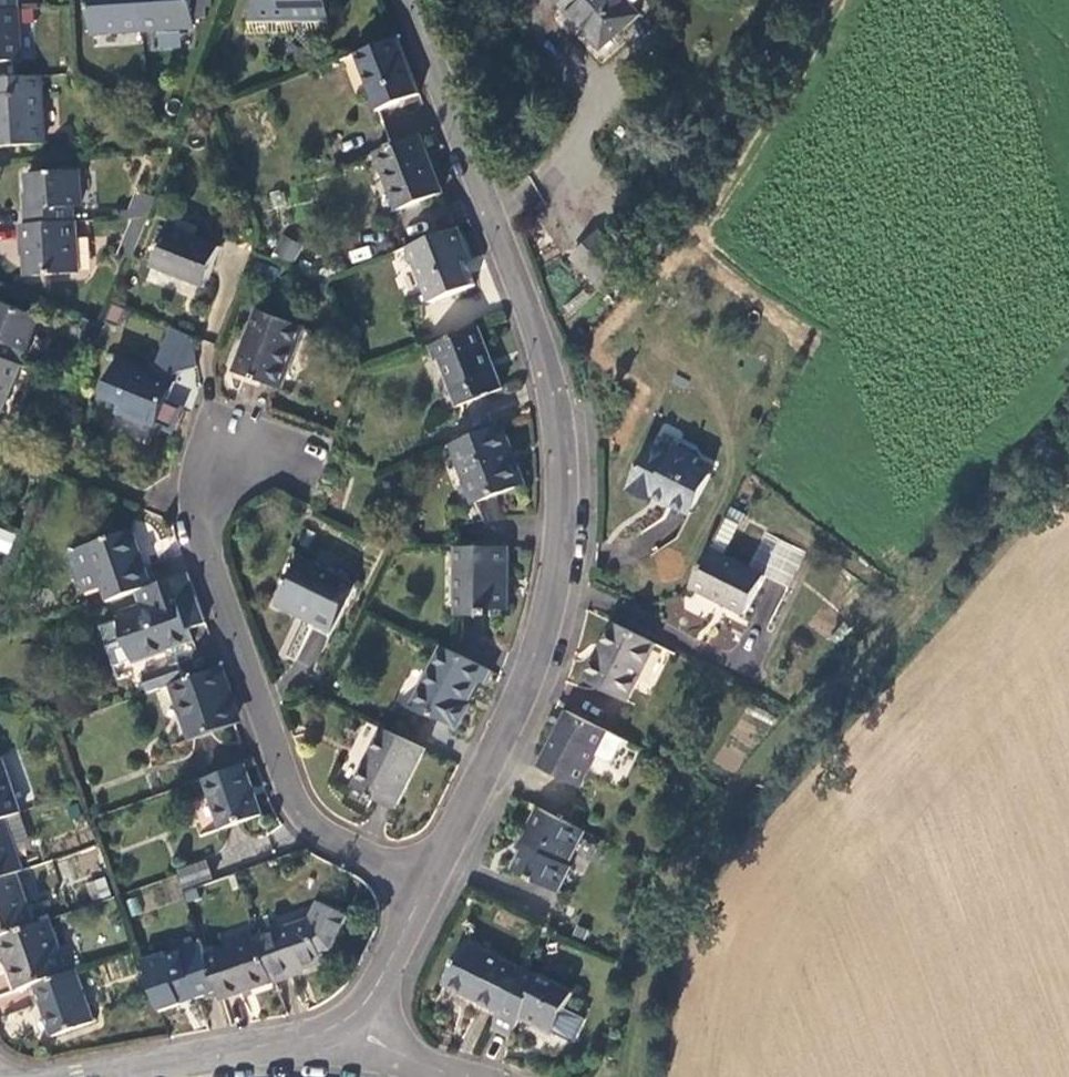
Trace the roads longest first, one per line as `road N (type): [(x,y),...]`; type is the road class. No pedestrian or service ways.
road 1 (residential): [(406,0),(540,337),(567,475),(559,593),(541,656),(430,882)]
road 2 (track): [(630,1076),(642,965),(661,895),(1068,442)]
road 3 (residential): [(254,446),(217,467),(202,519),(294,789),(328,833),(430,882)]
road 4 (residential): [(350,1021),(297,1045),(112,1076)]
road 5 (residential): [(430,882),(372,996),(350,1021)]

